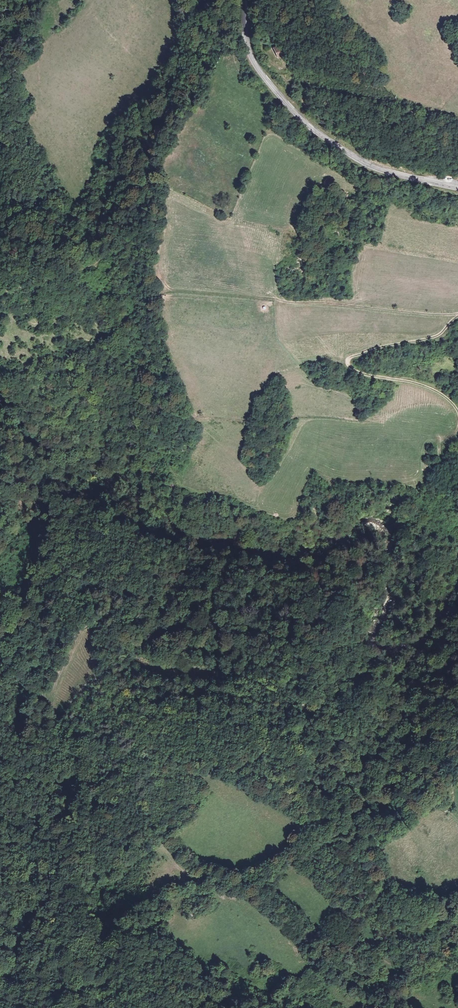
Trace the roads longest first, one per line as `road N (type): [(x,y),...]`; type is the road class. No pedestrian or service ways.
road 1 (track): [(457,823),(432,807),(368,805),(287,738),(212,710),(171,709),(96,678),(56,719),(47,711),(49,690),(83,625),(93,621),(141,661),(221,670),(297,701),(318,744)]
road 2 (track): [(69,834),(88,826),(145,757),(192,763),(246,779),(302,814),(356,851),(398,895),(457,902)]
road 3 (track): [(47,703),(59,602),(69,575),(91,560),(123,565),(192,602),(251,608)]
road 4 (tertiary): [(457,188),(372,167),(317,134),(250,55),(243,0)]
road 5 (track): [(171,290),(457,314)]
road 6 (track): [(117,242),(138,203),(182,62),(178,0)]
road 7 (track): [(457,412),(439,393),(361,373),(347,360),(431,337),(457,315)]
road 8 (track): [(0,297),(78,270),(117,242)]

